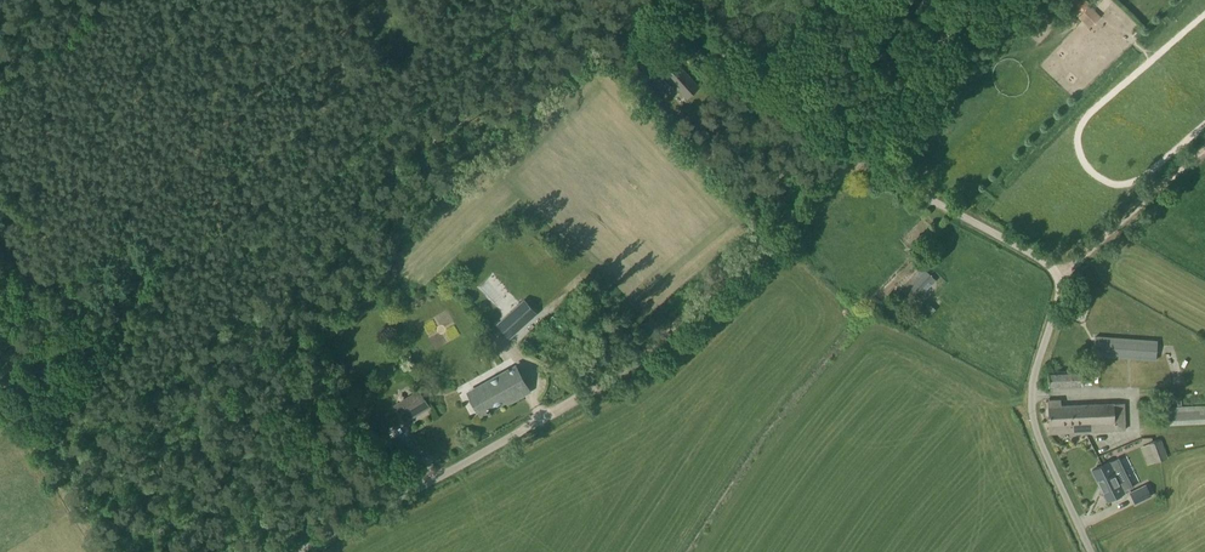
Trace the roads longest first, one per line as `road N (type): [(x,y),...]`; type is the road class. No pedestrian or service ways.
road 1 (unclassified): [(294,551),(596,390),(739,269),(856,153)]
road 2 (unclassified): [(1093,551),(1036,430),(1032,397),(1057,274),(856,153)]
road 3 (unclassified): [(988,0),(922,60),(856,153)]
road 4 (track): [(104,551),(16,419),(0,379)]
road 5 (track): [(1057,274),(1204,142)]

